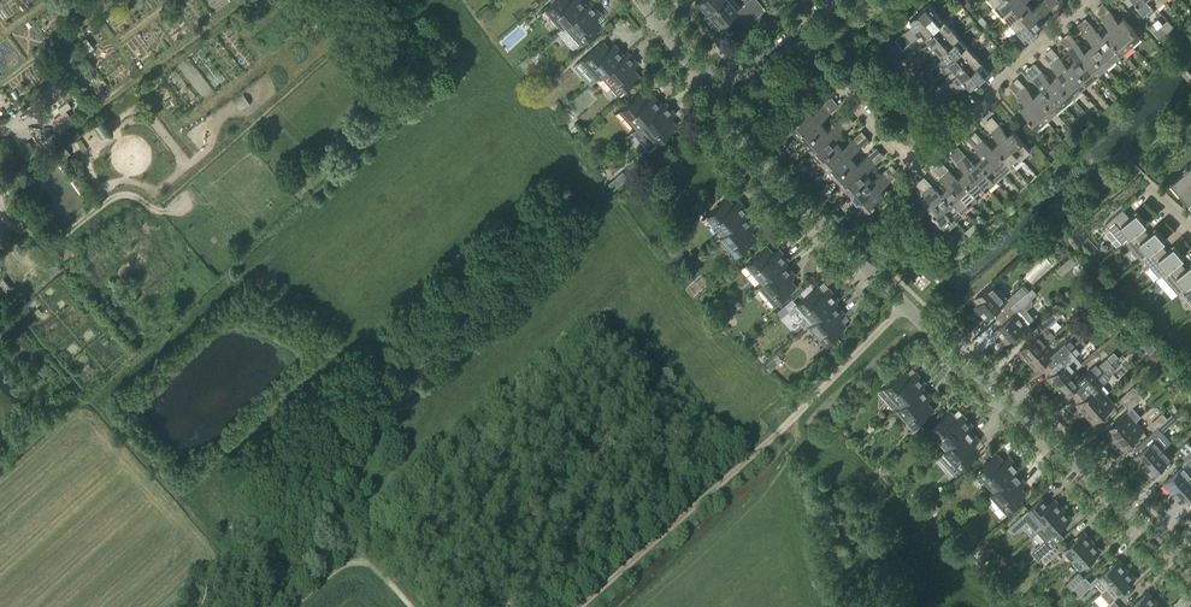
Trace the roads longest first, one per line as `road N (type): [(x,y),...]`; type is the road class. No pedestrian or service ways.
road 1 (residential): [(1190,569),(904,306),(725,127),(721,75)]
road 2 (residential): [(956,131),(915,168),(795,35)]
road 3 (residential): [(1078,6),(956,131)]
road 4 (track): [(411,606),(364,562),(339,569),(296,606)]

